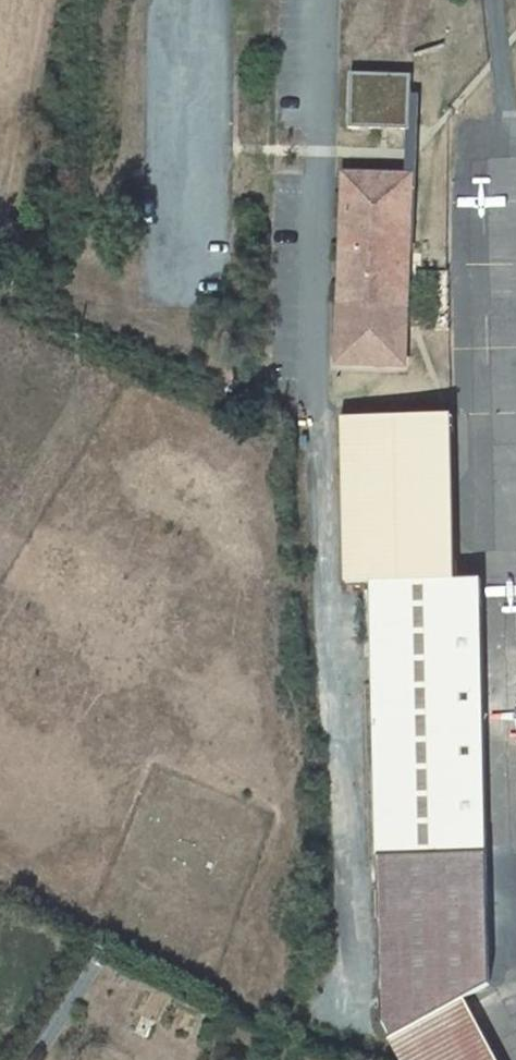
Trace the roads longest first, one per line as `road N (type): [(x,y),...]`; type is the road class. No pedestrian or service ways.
road 1 (unclassified): [(313,0),(317,409),(346,986)]
road 2 (track): [(0,296),(64,327),(317,409)]

